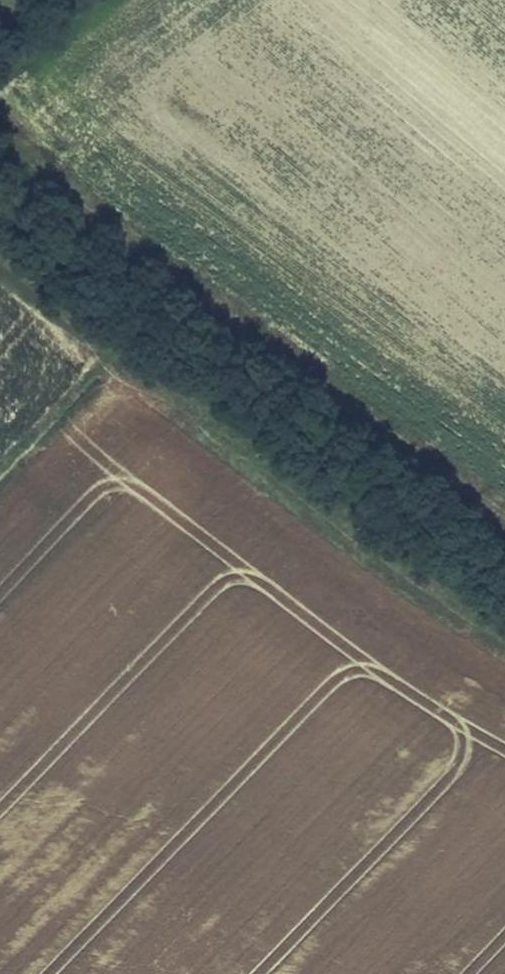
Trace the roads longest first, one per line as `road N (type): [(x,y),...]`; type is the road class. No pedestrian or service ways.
road 1 (track): [(0,266),(123,384),(184,409),(423,594),(504,643)]

